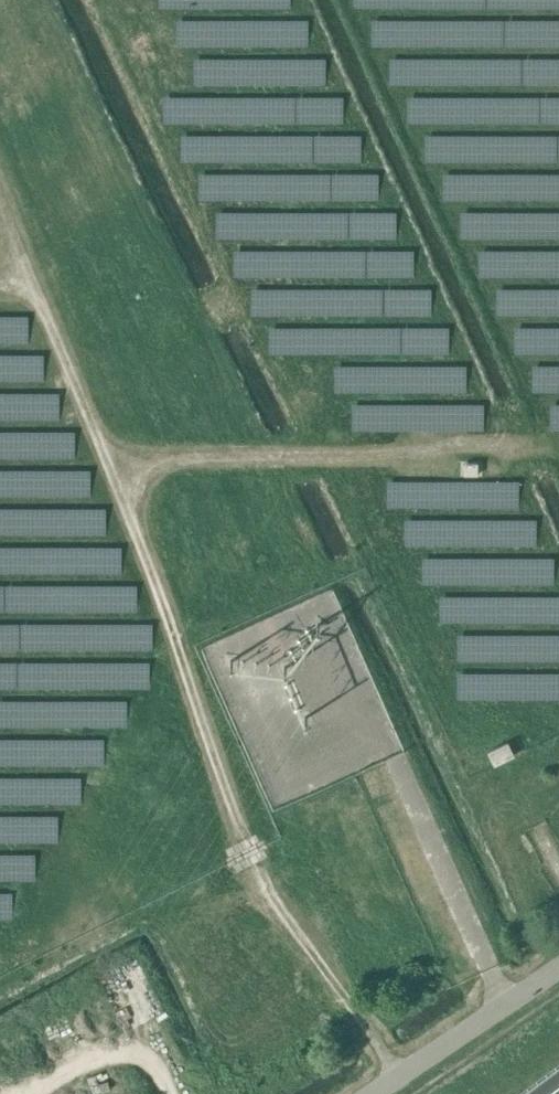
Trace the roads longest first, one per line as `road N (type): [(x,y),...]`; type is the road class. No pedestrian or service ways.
road 1 (unclassified): [(373,1093),(558,967)]

